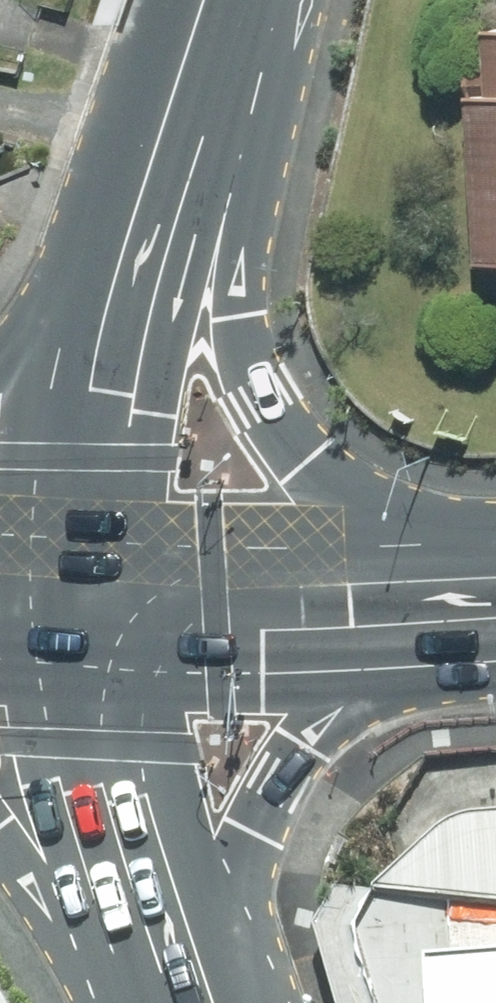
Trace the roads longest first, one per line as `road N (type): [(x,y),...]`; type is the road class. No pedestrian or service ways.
road 1 (primary): [(173,154),(215,242),(234,339),(261,401),(443,591)]
road 2 (primary): [(443,591),(371,659),(255,832),(218,920),(212,1002)]
road 3 (primary): [(173,154),(102,586)]
road 4 (secondary): [(102,586),(206,1002)]
road 5 (primary): [(102,586),(443,591)]
road 6 (primary): [(0,367),(46,328),(173,154)]
road 7 (secondary): [(190,1002),(0,827)]
road 8 (primary): [(213,0),(173,154)]

